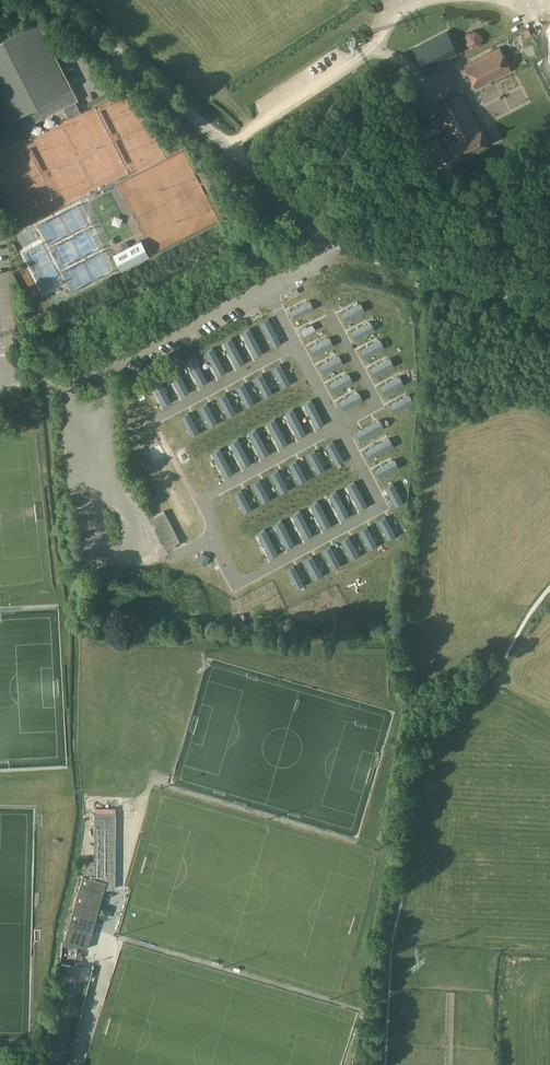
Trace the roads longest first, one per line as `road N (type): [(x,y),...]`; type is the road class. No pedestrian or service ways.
road 1 (unclassified): [(4,383),(316,223)]
road 2 (unclassified): [(316,223),(54,0)]
road 3 (unclassified): [(549,320),(482,285),(363,253),(316,223)]

